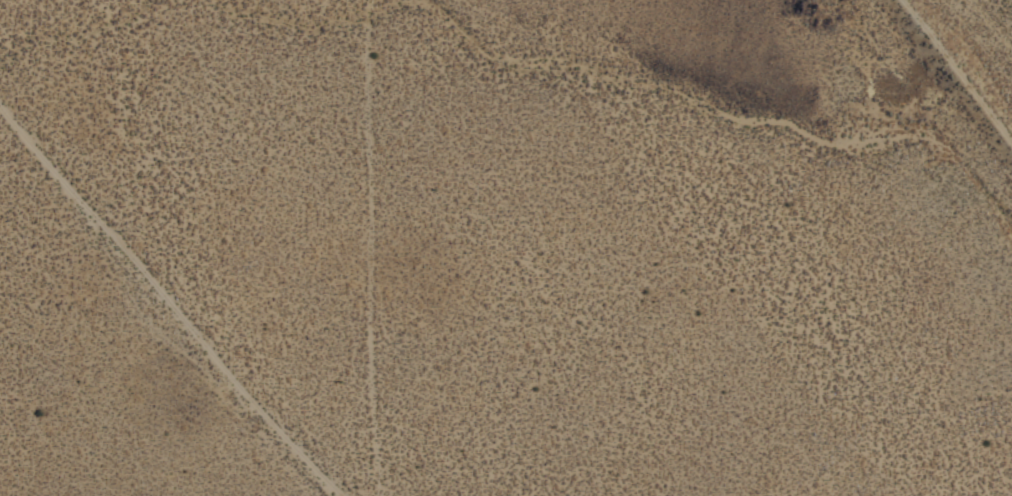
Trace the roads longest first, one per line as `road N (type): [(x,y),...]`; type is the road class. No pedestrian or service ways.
road 1 (track): [(0,82),(360,495)]

